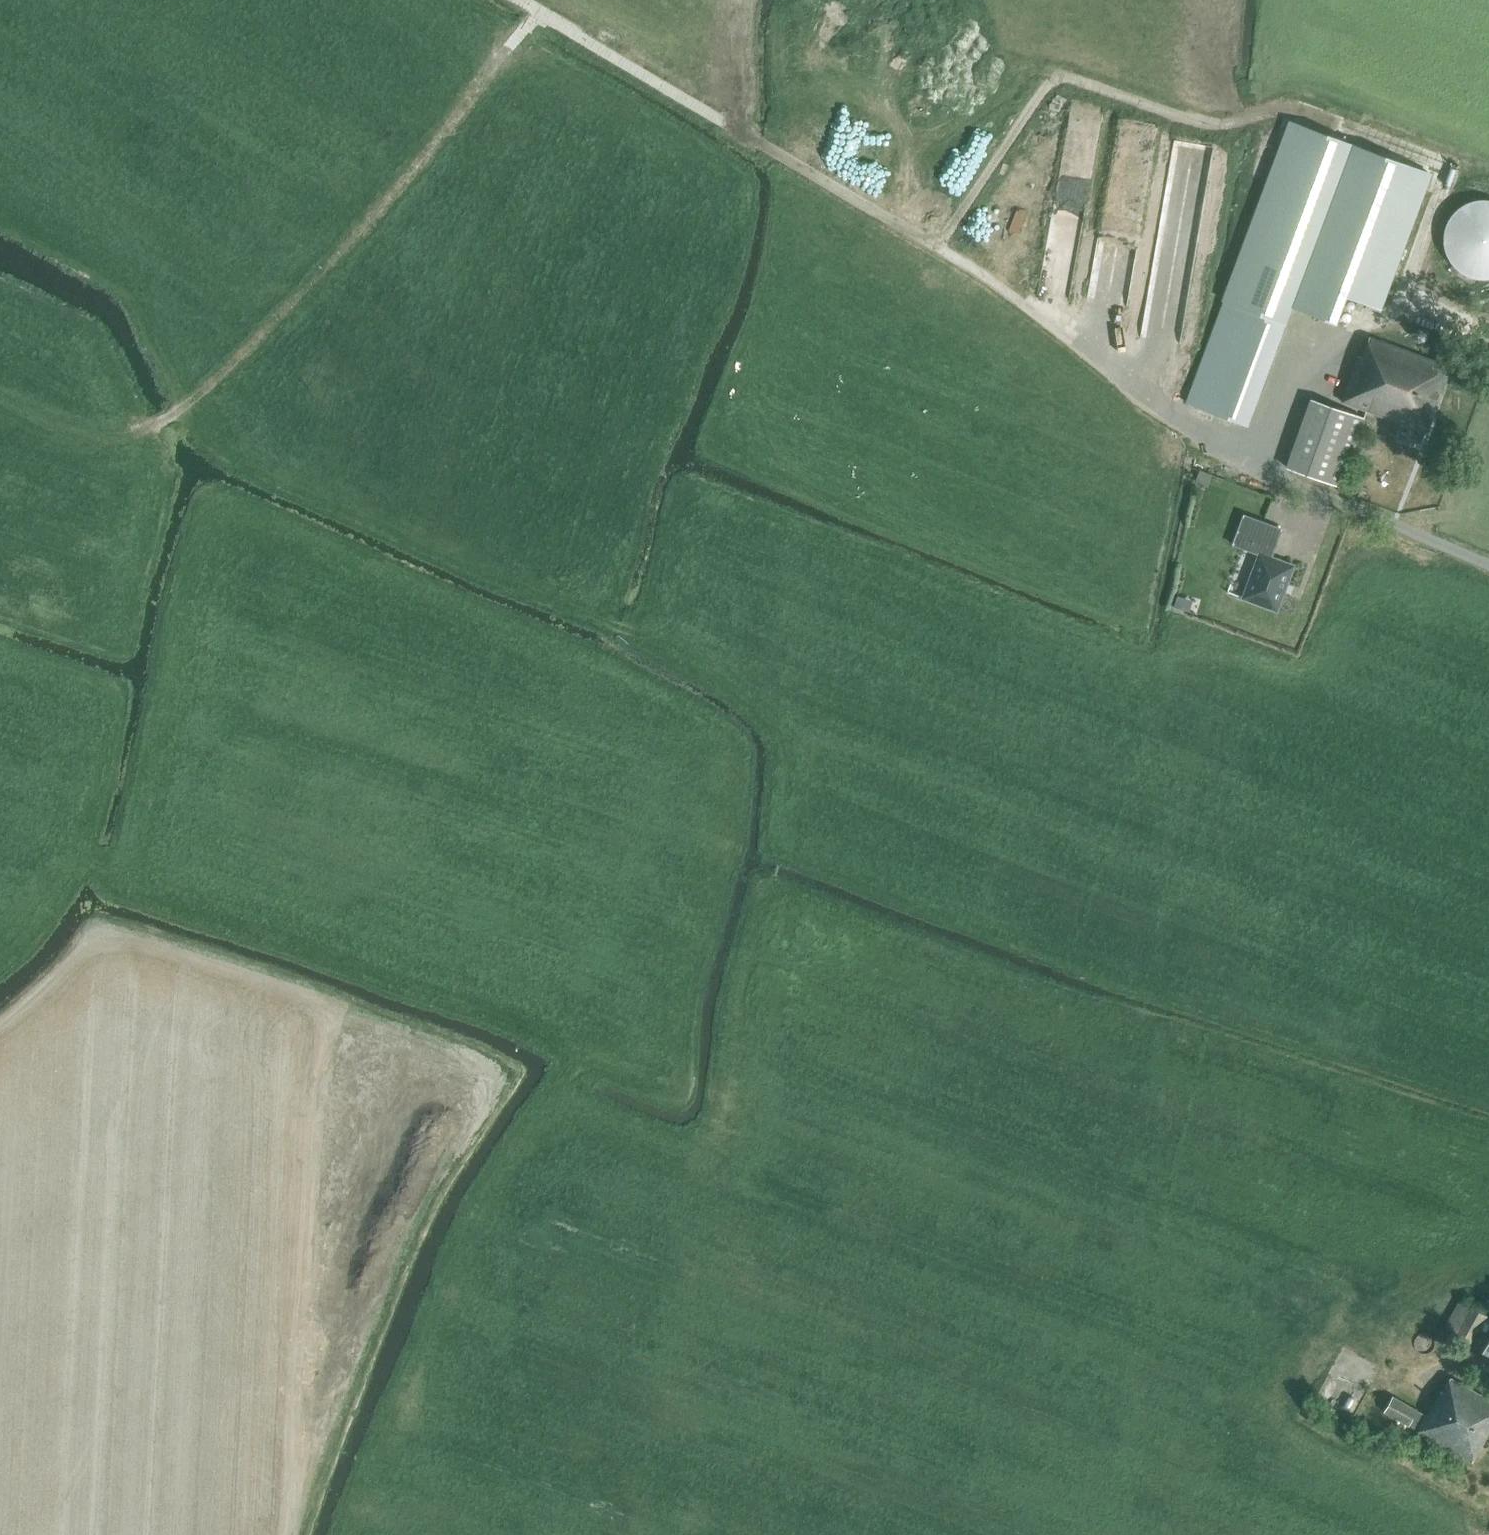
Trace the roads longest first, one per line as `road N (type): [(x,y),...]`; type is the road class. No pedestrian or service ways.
road 1 (track): [(517,0),(957,259),(1094,366),(1265,470)]
road 2 (track): [(0,398),(82,428),(126,433),(181,412),(541,16)]

